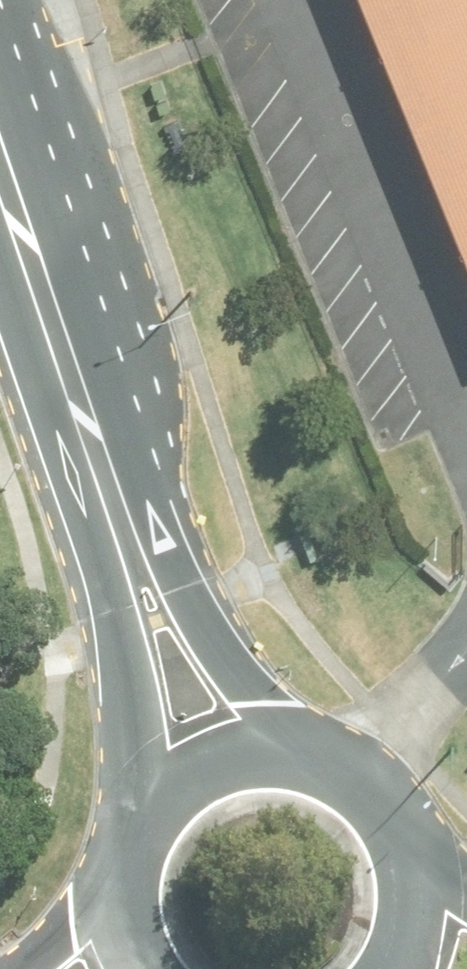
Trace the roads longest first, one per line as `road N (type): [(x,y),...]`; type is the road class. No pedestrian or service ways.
road 1 (secondary): [(138,827),(118,616),(50,309)]
road 2 (secondary): [(50,309),(185,587),(292,749)]
road 3 (secondary): [(138,827),(185,774),(214,758),(292,749)]
road 4 (secondary): [(292,749),(369,783),(416,851)]
road 5 (secondary): [(50,309),(0,163)]
road 6 (unclassified): [(21,968),(119,894)]
road 7 (secondary): [(416,851),(419,934),(404,968)]

